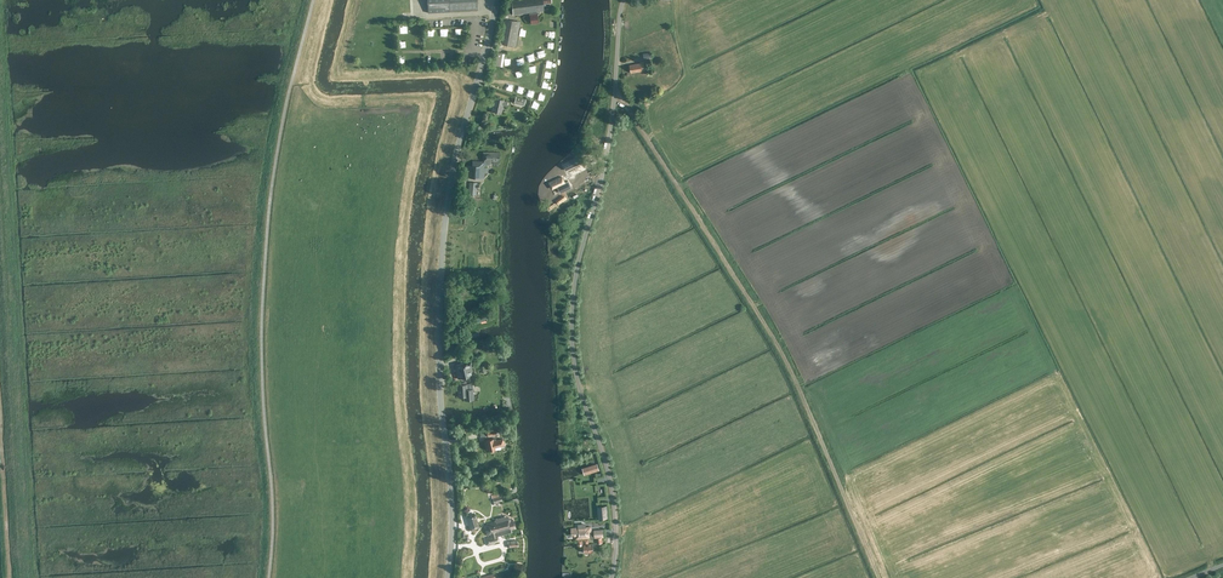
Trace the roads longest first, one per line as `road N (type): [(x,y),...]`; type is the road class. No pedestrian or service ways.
road 1 (unclassified): [(610,577),(614,511),(571,327),(610,127),(624,0)]
road 2 (tertiary): [(447,577),(442,245),(497,0)]
road 3 (track): [(615,91),(762,321),(878,577)]
road 4 (track): [(0,425),(8,577)]

